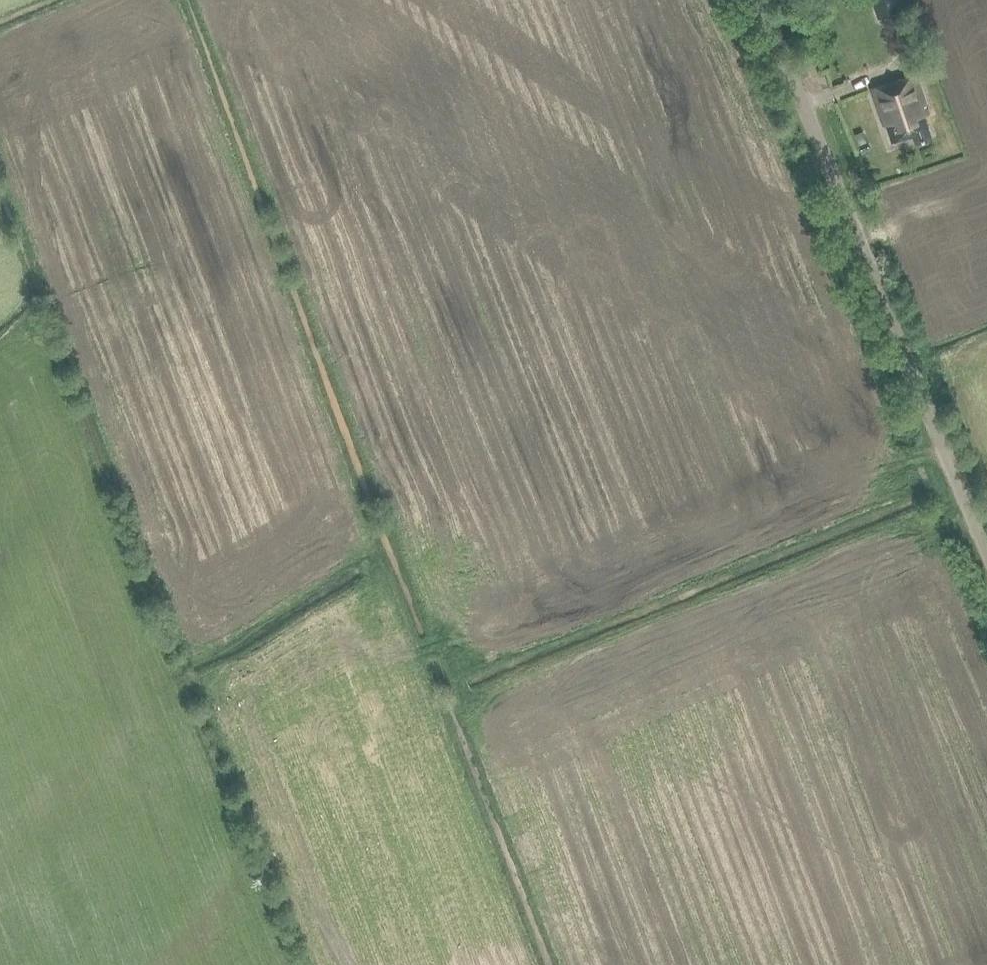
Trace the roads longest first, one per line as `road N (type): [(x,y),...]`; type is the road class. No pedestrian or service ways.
road 1 (unclassified): [(986,543),(764,0)]

